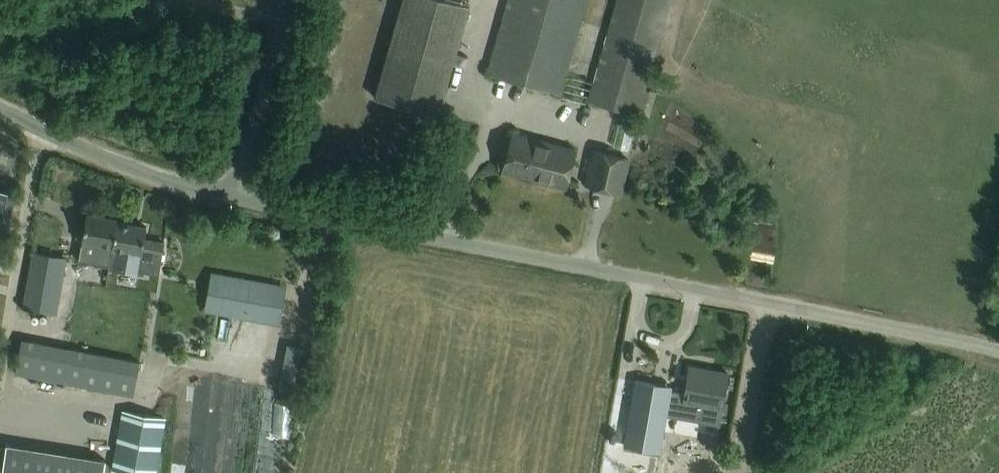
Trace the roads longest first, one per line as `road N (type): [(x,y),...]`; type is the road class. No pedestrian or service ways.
road 1 (unclassified): [(998,349),(236,198)]
road 2 (unclassified): [(236,198),(177,186),(0,108)]
road 3 (unclassified): [(236,198),(285,0)]
road 4 (track): [(738,472),(766,303)]

